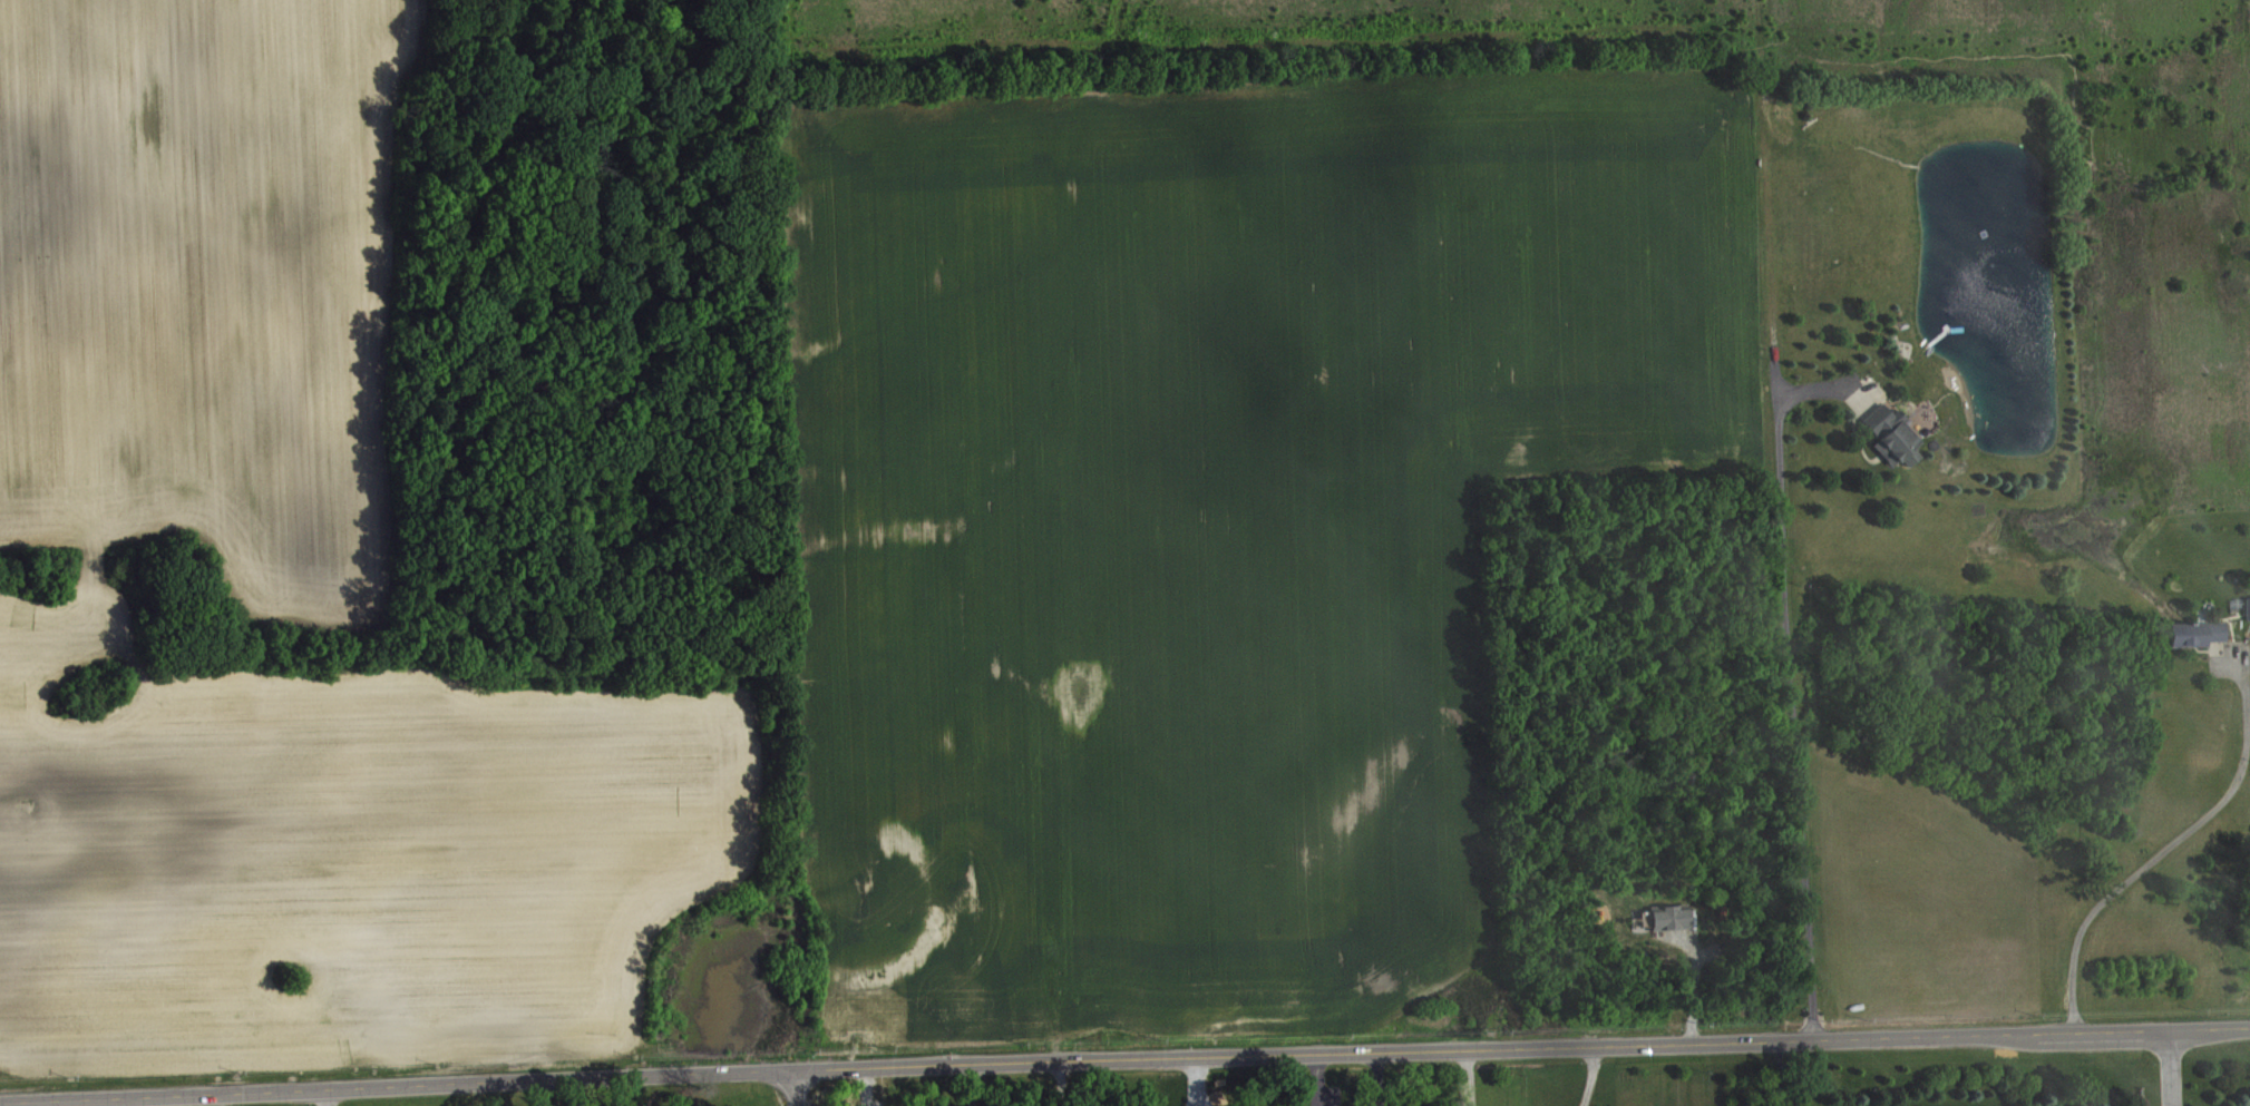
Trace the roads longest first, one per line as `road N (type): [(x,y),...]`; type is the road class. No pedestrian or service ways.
road 1 (tertiary): [(0,1101),(2249,1027)]

